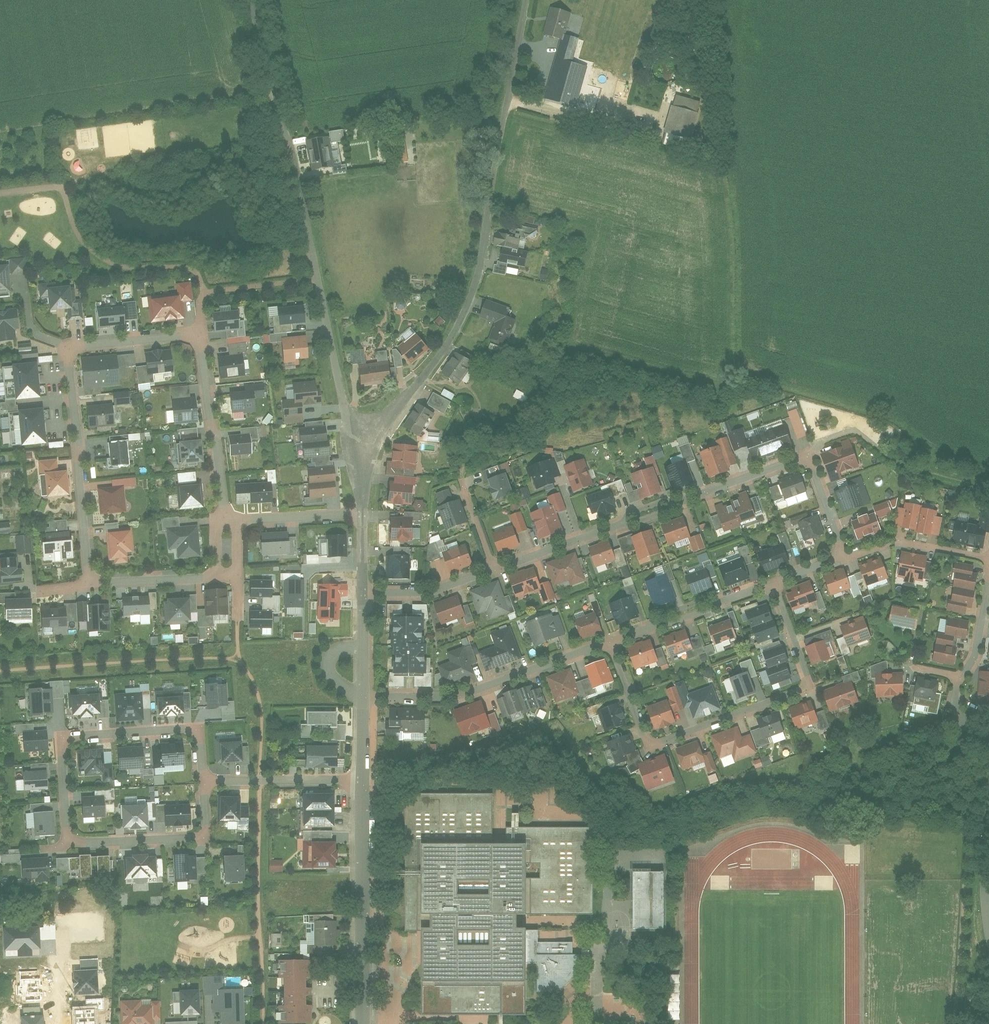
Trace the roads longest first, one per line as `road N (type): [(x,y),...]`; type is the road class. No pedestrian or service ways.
road 1 (residential): [(240,521),(224,506),(196,338),(79,347),(69,361),(89,576),(101,584)]
road 2 (residential): [(528,0),(478,282),(456,336),(429,370),(384,425),(352,441)]
road 3 (residential): [(352,441),(252,0)]
road 4 (residential): [(203,780),(201,738),(188,729),(74,735),(63,750),(67,836),(78,844),(195,839),(207,826)]
road 5 (residential): [(611,640),(649,748),(812,689),(772,582)]
road 6 (residential): [(843,559),(814,477),(795,459),(580,535)]
road 7 (residential): [(364,697),(457,695),(611,640)]
road 8 (residential): [(365,1023),(364,781)]
road 9 (residential): [(580,535),(430,592),(364,589)]
road 10 (residential): [(101,584),(228,578),(239,570),(240,521)]
road 11 (residential): [(611,640),(772,582)]
road 12 (residential): [(988,733),(956,705),(988,583)]
road 13 (residential): [(364,781),(203,780)]
road 14 (residential): [(362,515),(240,521)]

